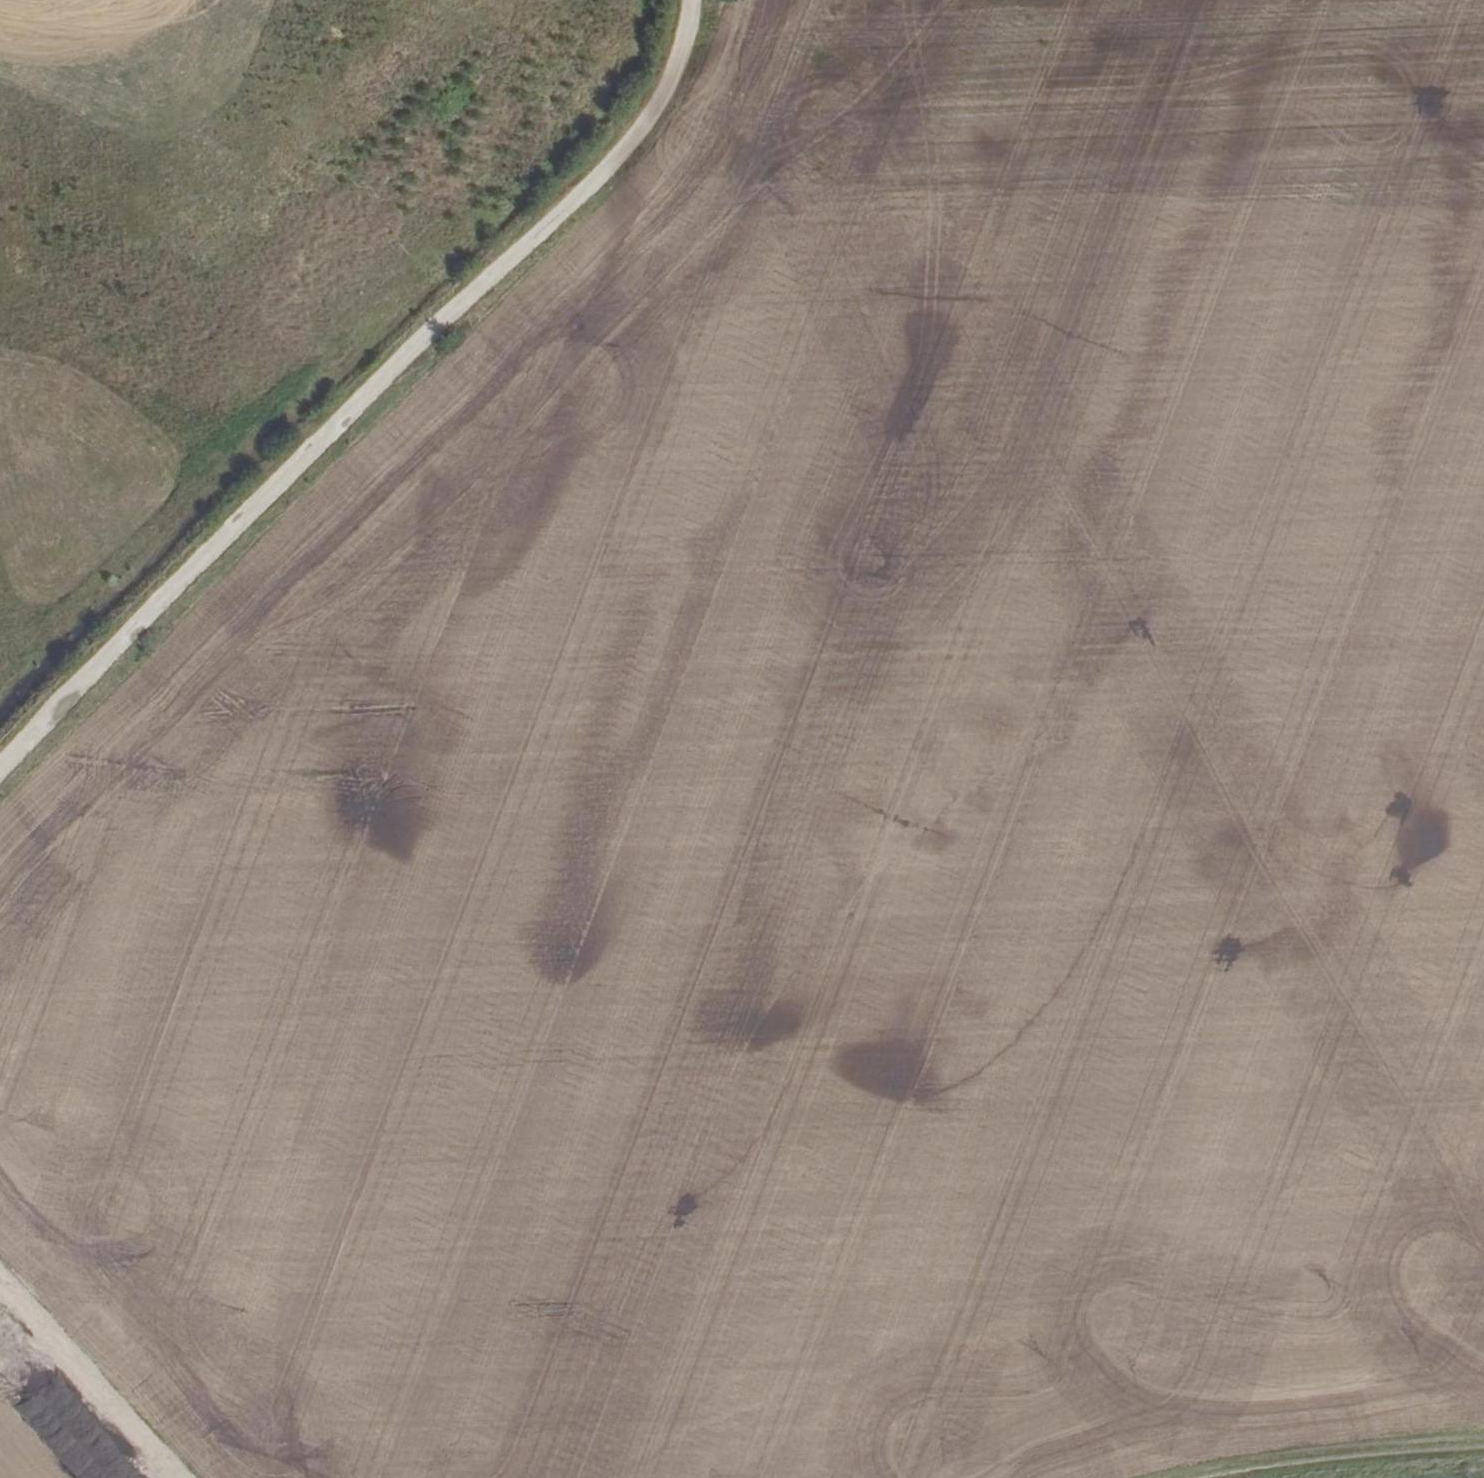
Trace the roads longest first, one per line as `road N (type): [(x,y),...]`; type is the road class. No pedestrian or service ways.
road 1 (track): [(0,797),(315,466),(619,181),(670,115),(696,52),(702,0)]
road 2 (track): [(167,1477),(0,1301)]

